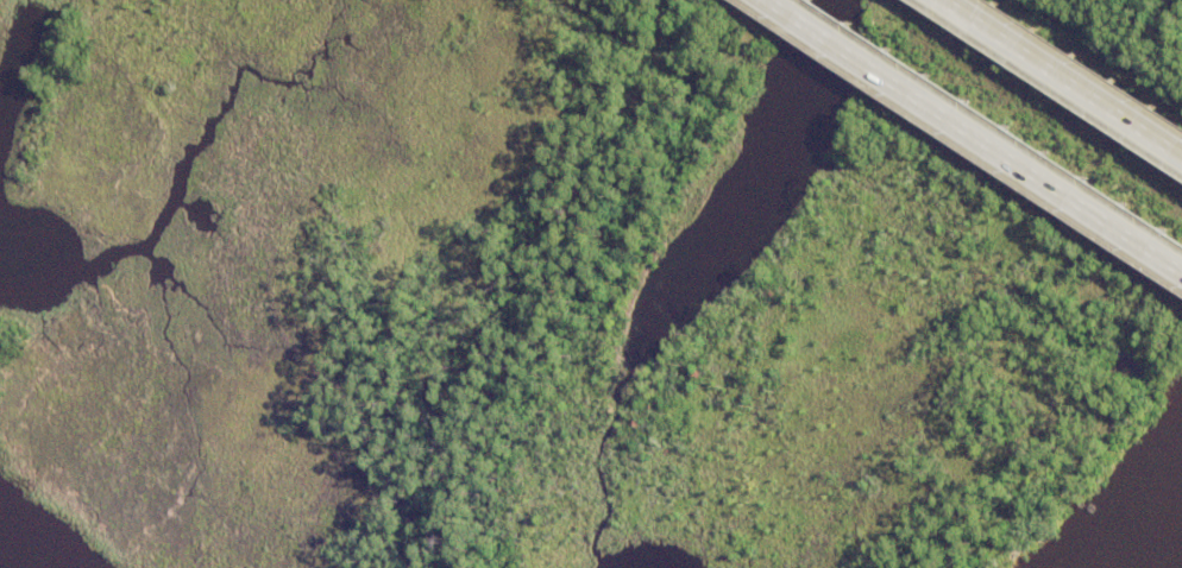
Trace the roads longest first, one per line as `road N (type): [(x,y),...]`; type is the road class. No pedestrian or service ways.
road 1 (motorway): [(762,0),(1181,276)]
road 2 (motorway): [(1181,143),(961,0)]

